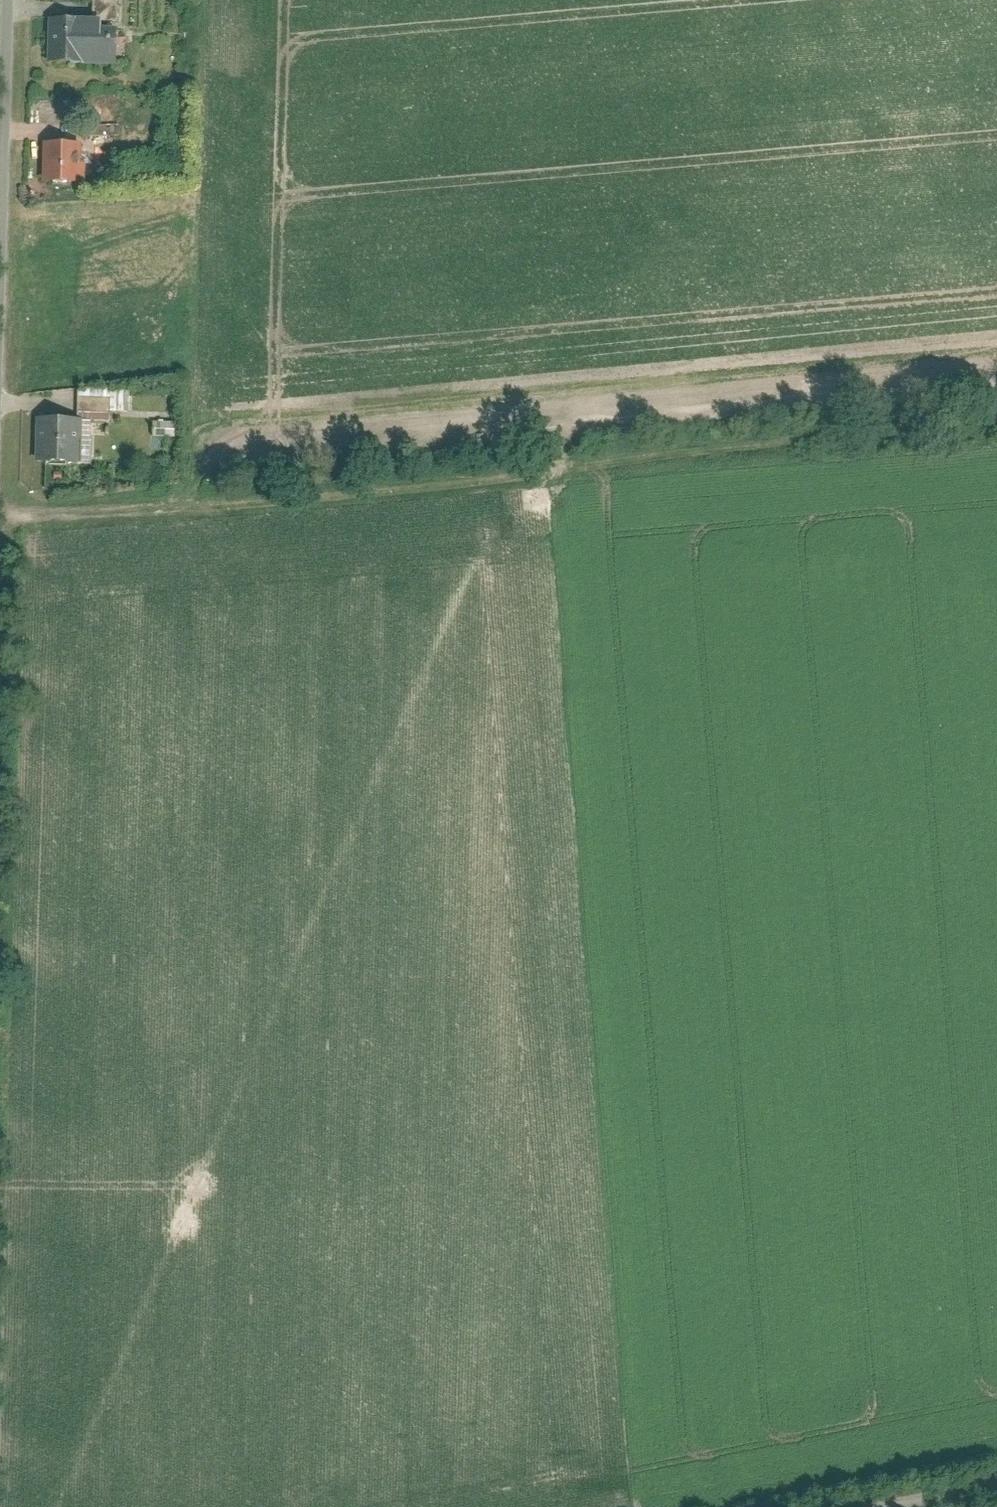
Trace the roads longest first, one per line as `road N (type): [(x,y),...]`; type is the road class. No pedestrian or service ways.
road 1 (residential): [(996,404),(0,504)]
road 2 (unclassified): [(825,1506),(996,1473)]

